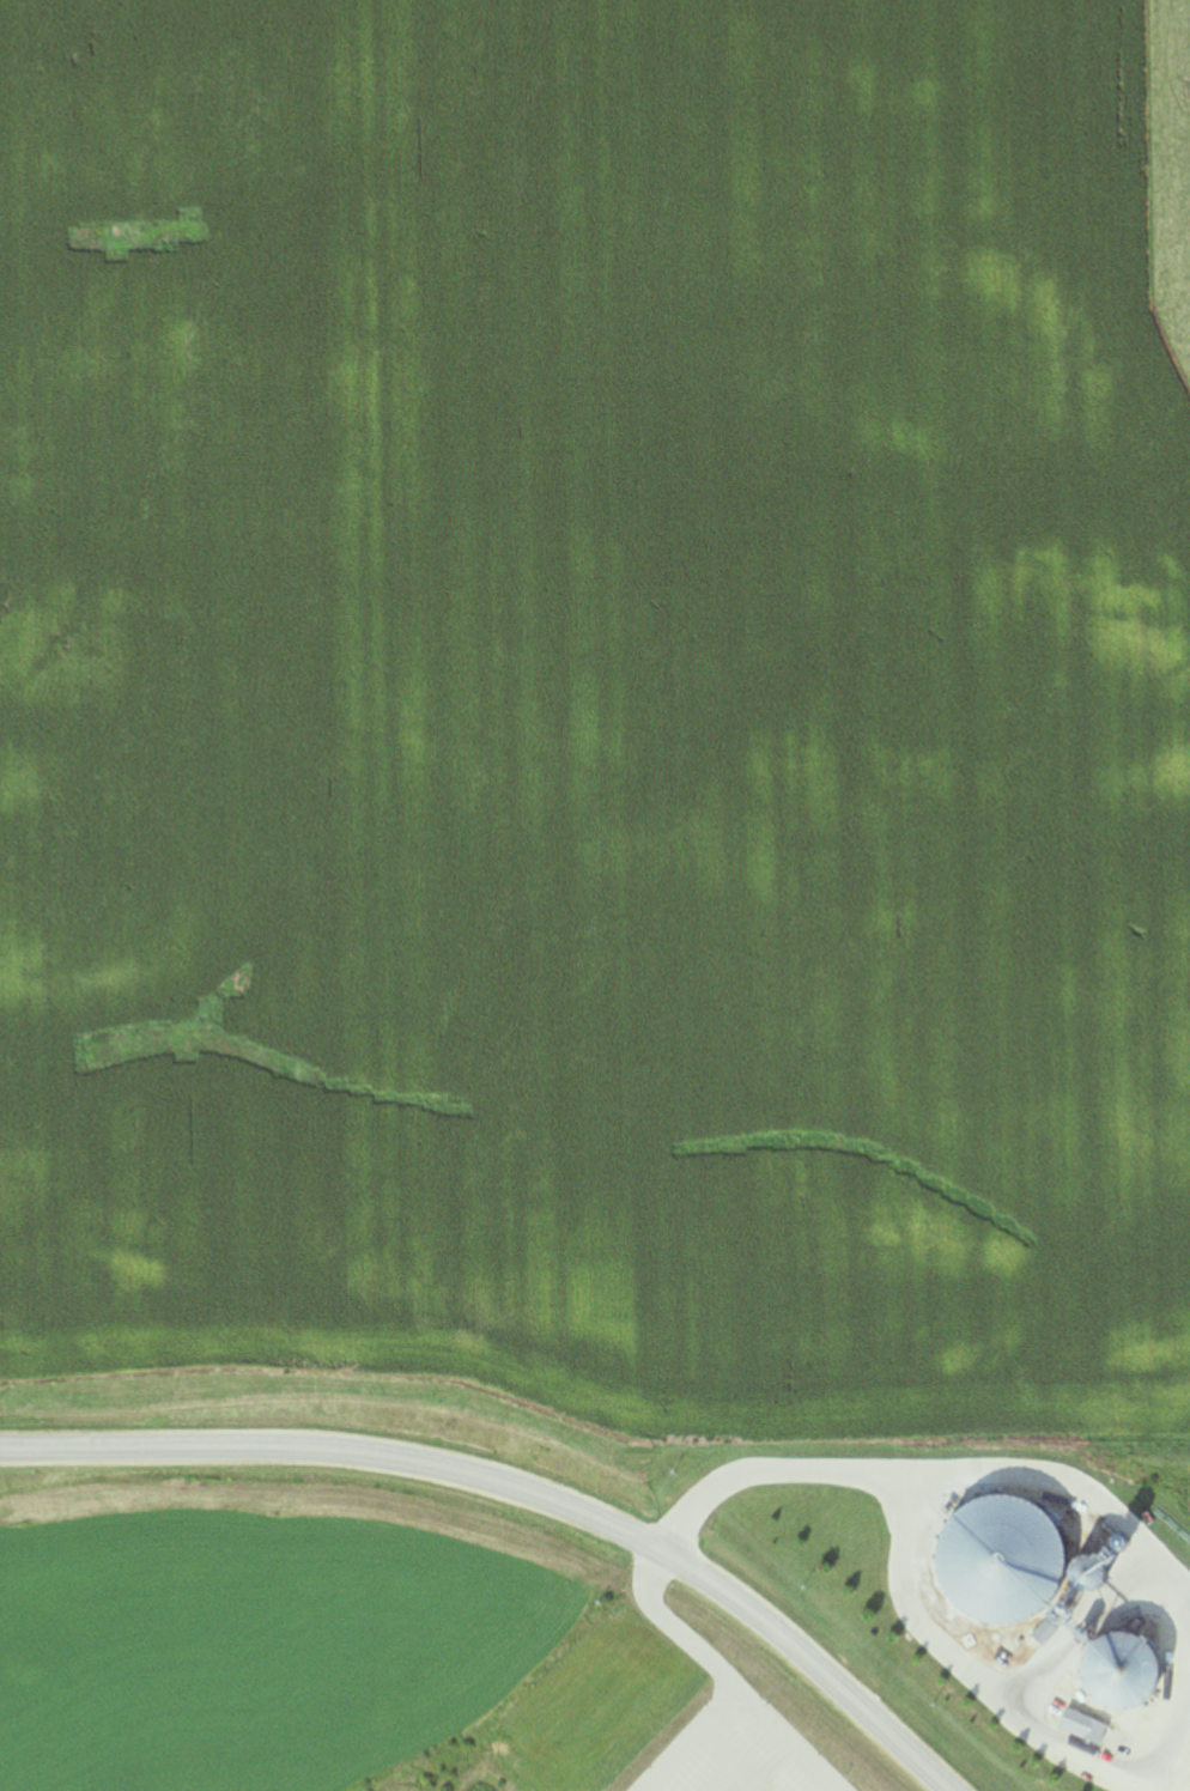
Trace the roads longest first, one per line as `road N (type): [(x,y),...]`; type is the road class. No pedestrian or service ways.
road 1 (secondary): [(952,1790),(777,1629),(667,1553),(523,1491),(356,1452),(0,1450)]

